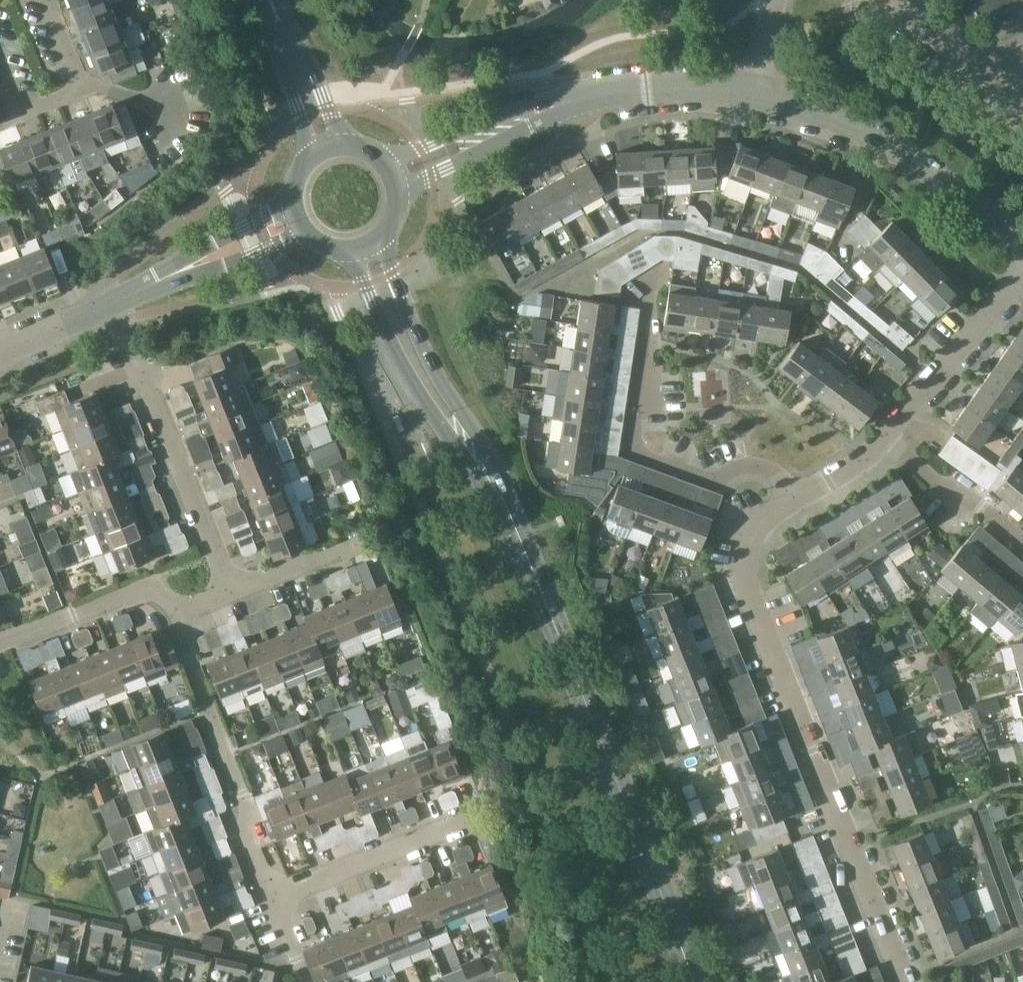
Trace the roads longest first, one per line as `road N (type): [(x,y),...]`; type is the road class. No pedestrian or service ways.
road 1 (primary): [(692,981),(484,465)]
road 2 (residential): [(904,981),(748,585),(756,541),(792,502)]
road 3 (residential): [(792,502),(770,470),(752,466),(717,486),(628,451),(653,279)]
road 4 (unclassified): [(1022,237),(890,141),(753,93)]
road 5 (residential): [(171,616),(242,793),(249,843),(272,899)]
road 6 (primary): [(347,255),(420,395),(484,465)]
road 7 (primary): [(484,465),(418,335),(383,239)]
road 8 (residential): [(232,591),(136,366)]
road 9 (unclassified): [(289,193),(258,222),(106,309)]
road 10 (unclassified): [(106,309),(309,242)]
road 11 (residential): [(272,899),(467,825)]
road 12 (residential): [(901,442),(1022,275)]
road 13 (residential): [(0,646),(132,591),(161,599),(171,616)]
road 14 (unclassified): [(400,195),(531,130),(568,102)]
road 15 (unclassified): [(568,102),(385,161)]
road 16 (residential): [(0,73),(23,105),(42,107),(78,82),(44,0)]
road 17 (primary): [(260,0),(307,159)]
road 18 (primary): [(347,144),(280,0)]
road 19 (residential): [(1022,542),(901,442)]
road 20 (residential): [(232,591),(364,539)]
road 21 (residential): [(792,502),(901,442)]

